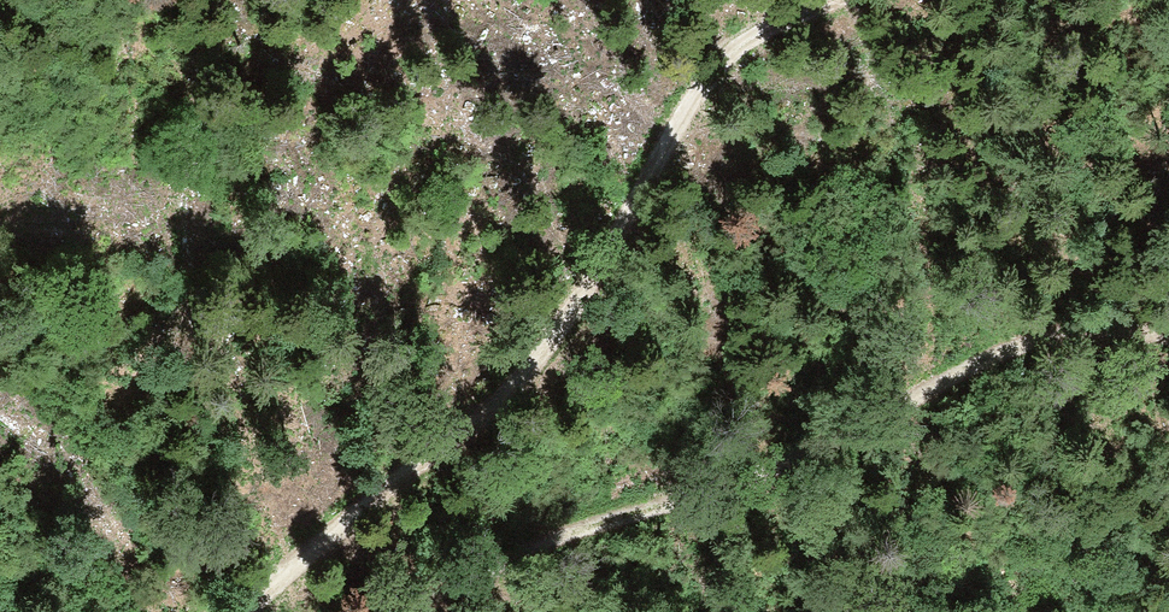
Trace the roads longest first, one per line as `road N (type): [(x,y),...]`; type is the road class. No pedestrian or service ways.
road 1 (track): [(844,0),(728,58),(570,326),(503,403),(241,611)]
road 2 (track): [(410,611),(542,552),(735,484),(1020,345),(1079,328),(1168,337)]

